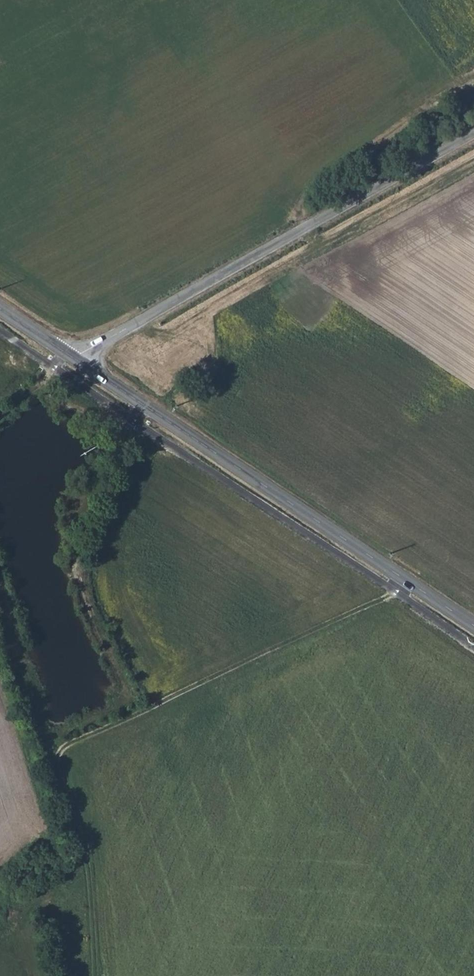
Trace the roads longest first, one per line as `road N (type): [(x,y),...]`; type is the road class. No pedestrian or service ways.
road 1 (track): [(73,975),(50,908),(55,889),(85,867),(57,767),(65,745),(407,582)]
road 2 (tertiary): [(71,357),(473,626)]
road 3 (unclassified): [(71,357),(473,133)]

